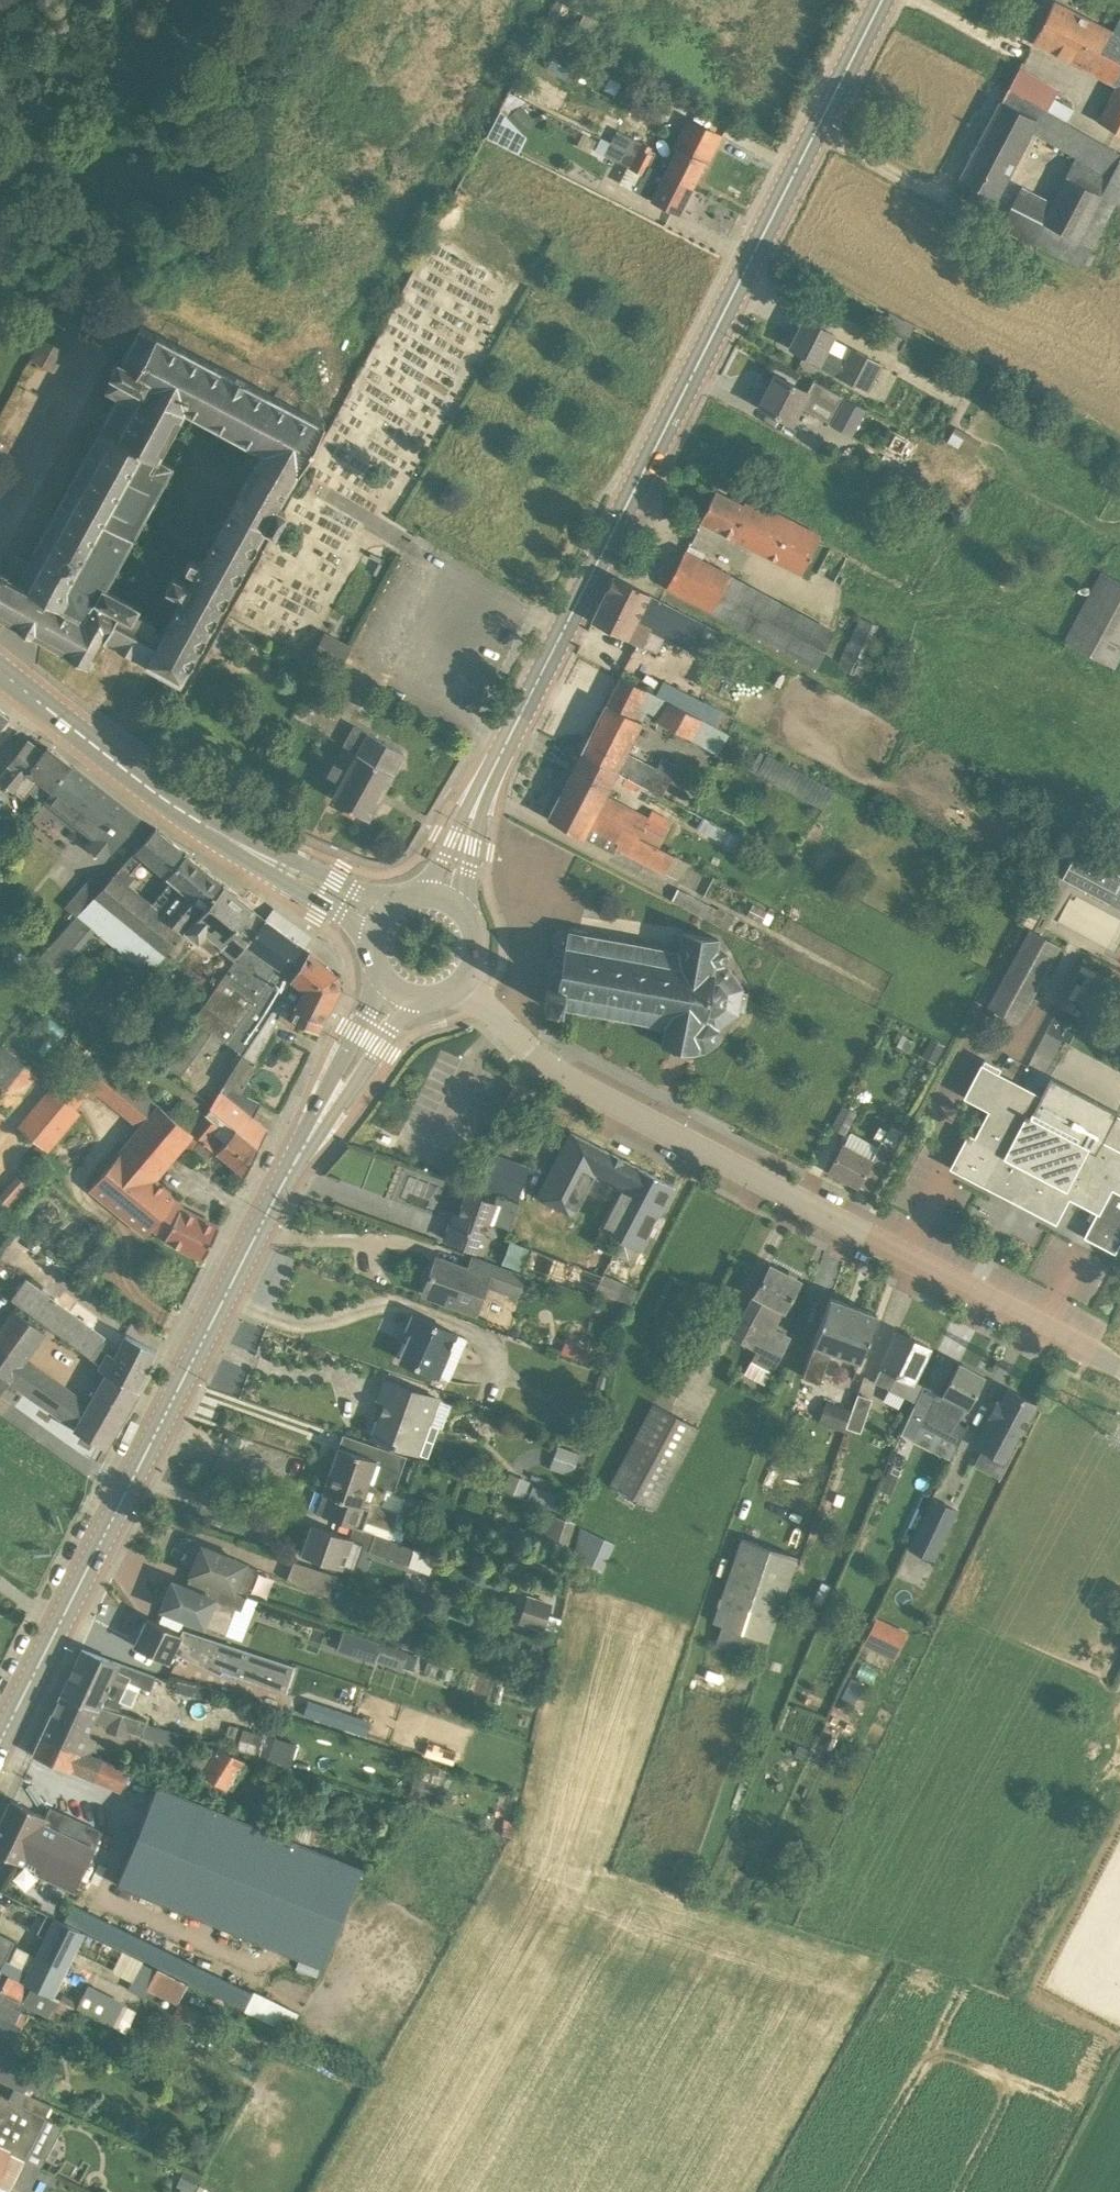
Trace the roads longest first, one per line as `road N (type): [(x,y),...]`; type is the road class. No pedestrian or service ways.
road 1 (primary): [(508,742),(882,0)]
road 2 (residential): [(460,980),(556,1072),(1119,1367)]
road 3 (primary): [(0,1742),(290,1172)]
road 4 (secondary): [(222,834),(0,669)]
road 5 (primary): [(386,976),(290,1172)]
road 6 (primary): [(290,1172),(413,993)]
road 7 (secondary): [(392,907),(222,834)]
road 8 (secondary): [(222,834),(375,934)]
road 9 (primary): [(458,908),(508,742)]
road 10 (primary): [(508,742),(468,804),(428,895)]

